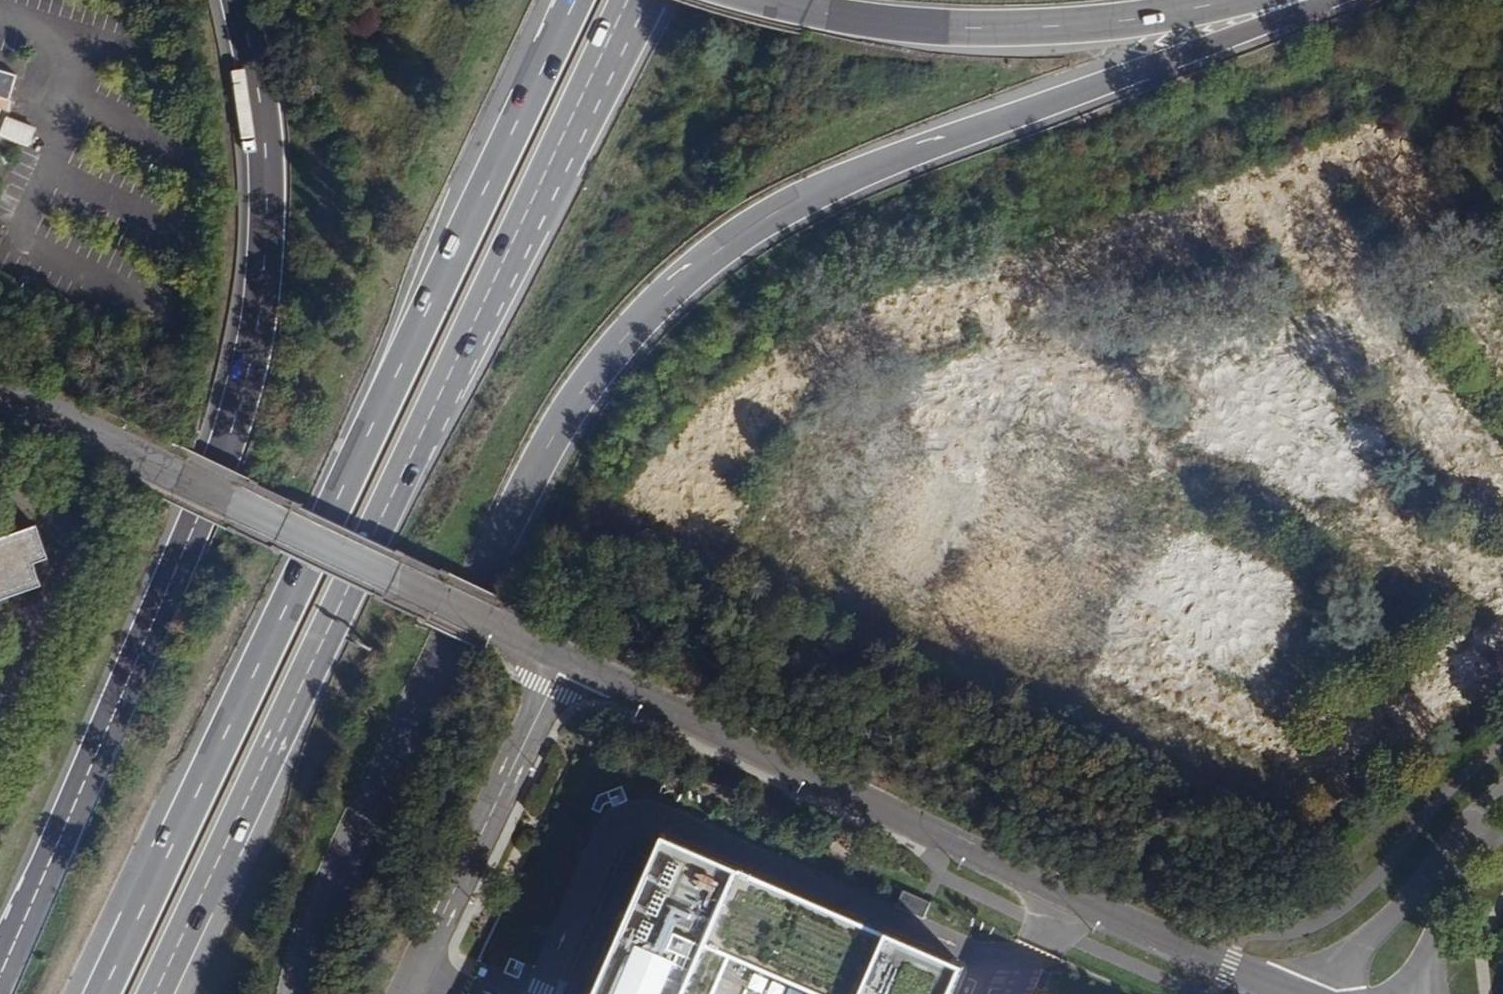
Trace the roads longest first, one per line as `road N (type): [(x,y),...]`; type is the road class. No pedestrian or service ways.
road 1 (motorway): [(299,993),(351,847),(486,556),(562,420),(636,325),(774,212),(1116,79),(1289,0)]
road 2 (motorway): [(573,0),(99,993)]
road 3 (motorway): [(154,993),(628,0)]
road 4 (motorway): [(238,0),(267,182),(247,378),(180,562),(0,975)]
road 5 (residential): [(1288,993),(561,659)]
road 6 (unclassified): [(519,638),(0,392)]
road 7 (motorway): [(764,0),(972,28),(1131,20),(1229,0)]
road 8 (residential): [(561,659),(405,993)]
road 9 (residential): [(1466,848),(1308,993)]
road 10 (residential): [(1431,993),(1432,954),(1466,848)]

